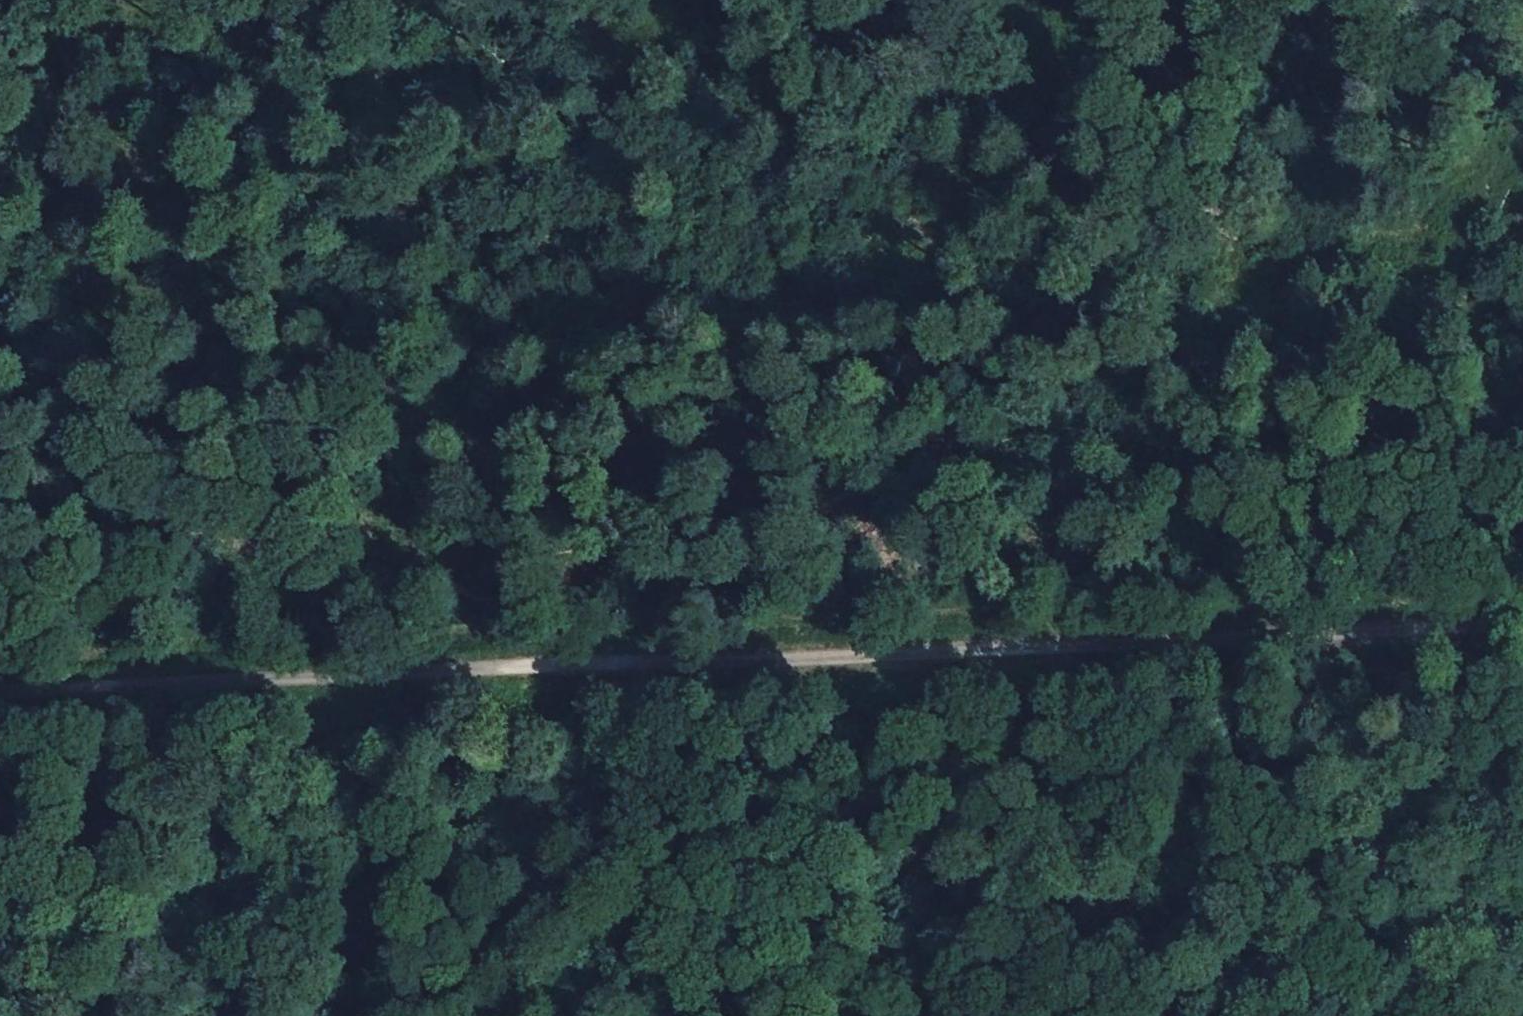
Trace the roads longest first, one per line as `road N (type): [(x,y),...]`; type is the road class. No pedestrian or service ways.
road 1 (track): [(1259,643),(0,697)]
road 2 (track): [(1522,632),(1259,643)]

